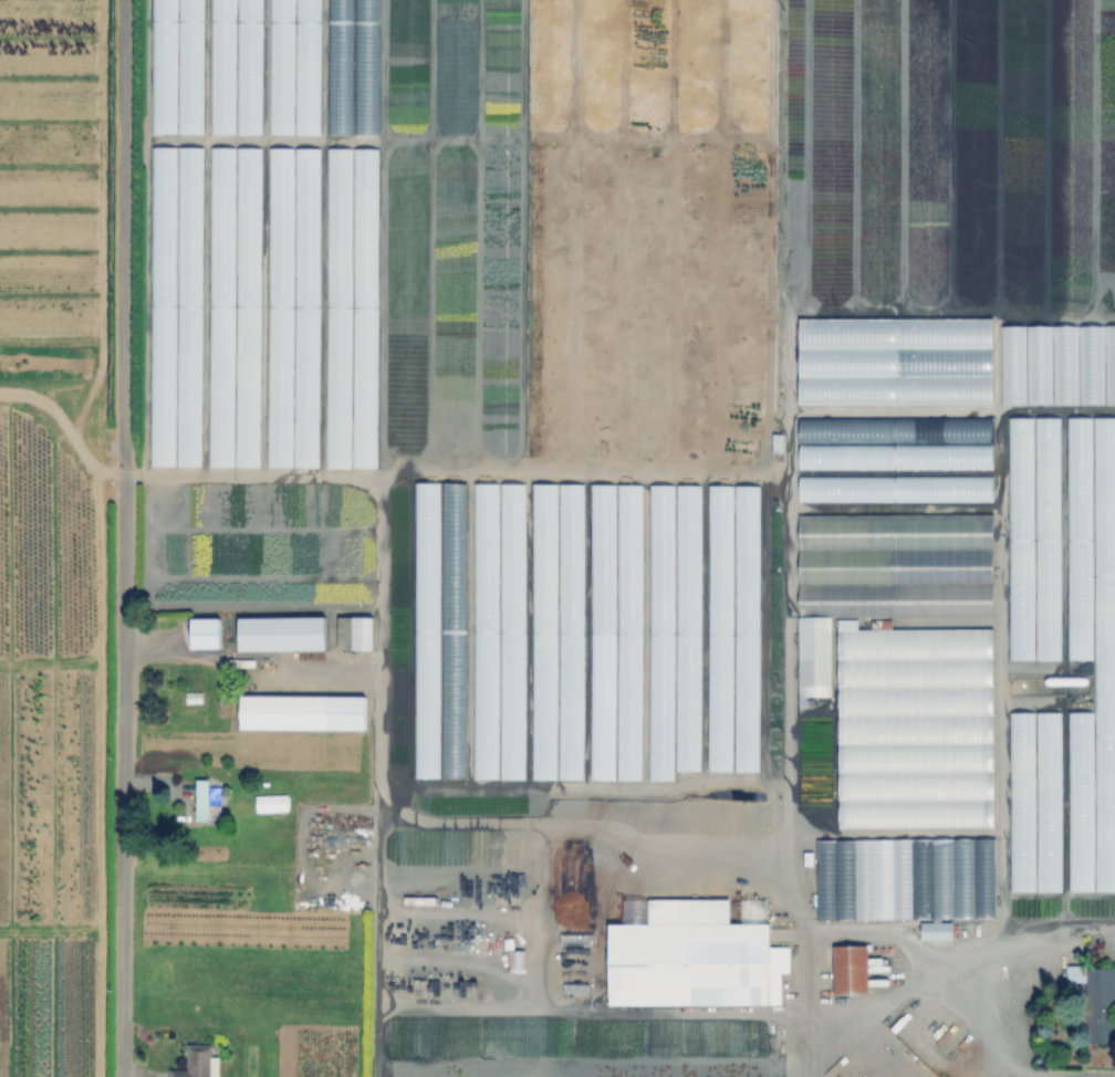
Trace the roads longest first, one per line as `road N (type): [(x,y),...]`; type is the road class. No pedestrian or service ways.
road 1 (residential): [(122,1076),(125,0)]

